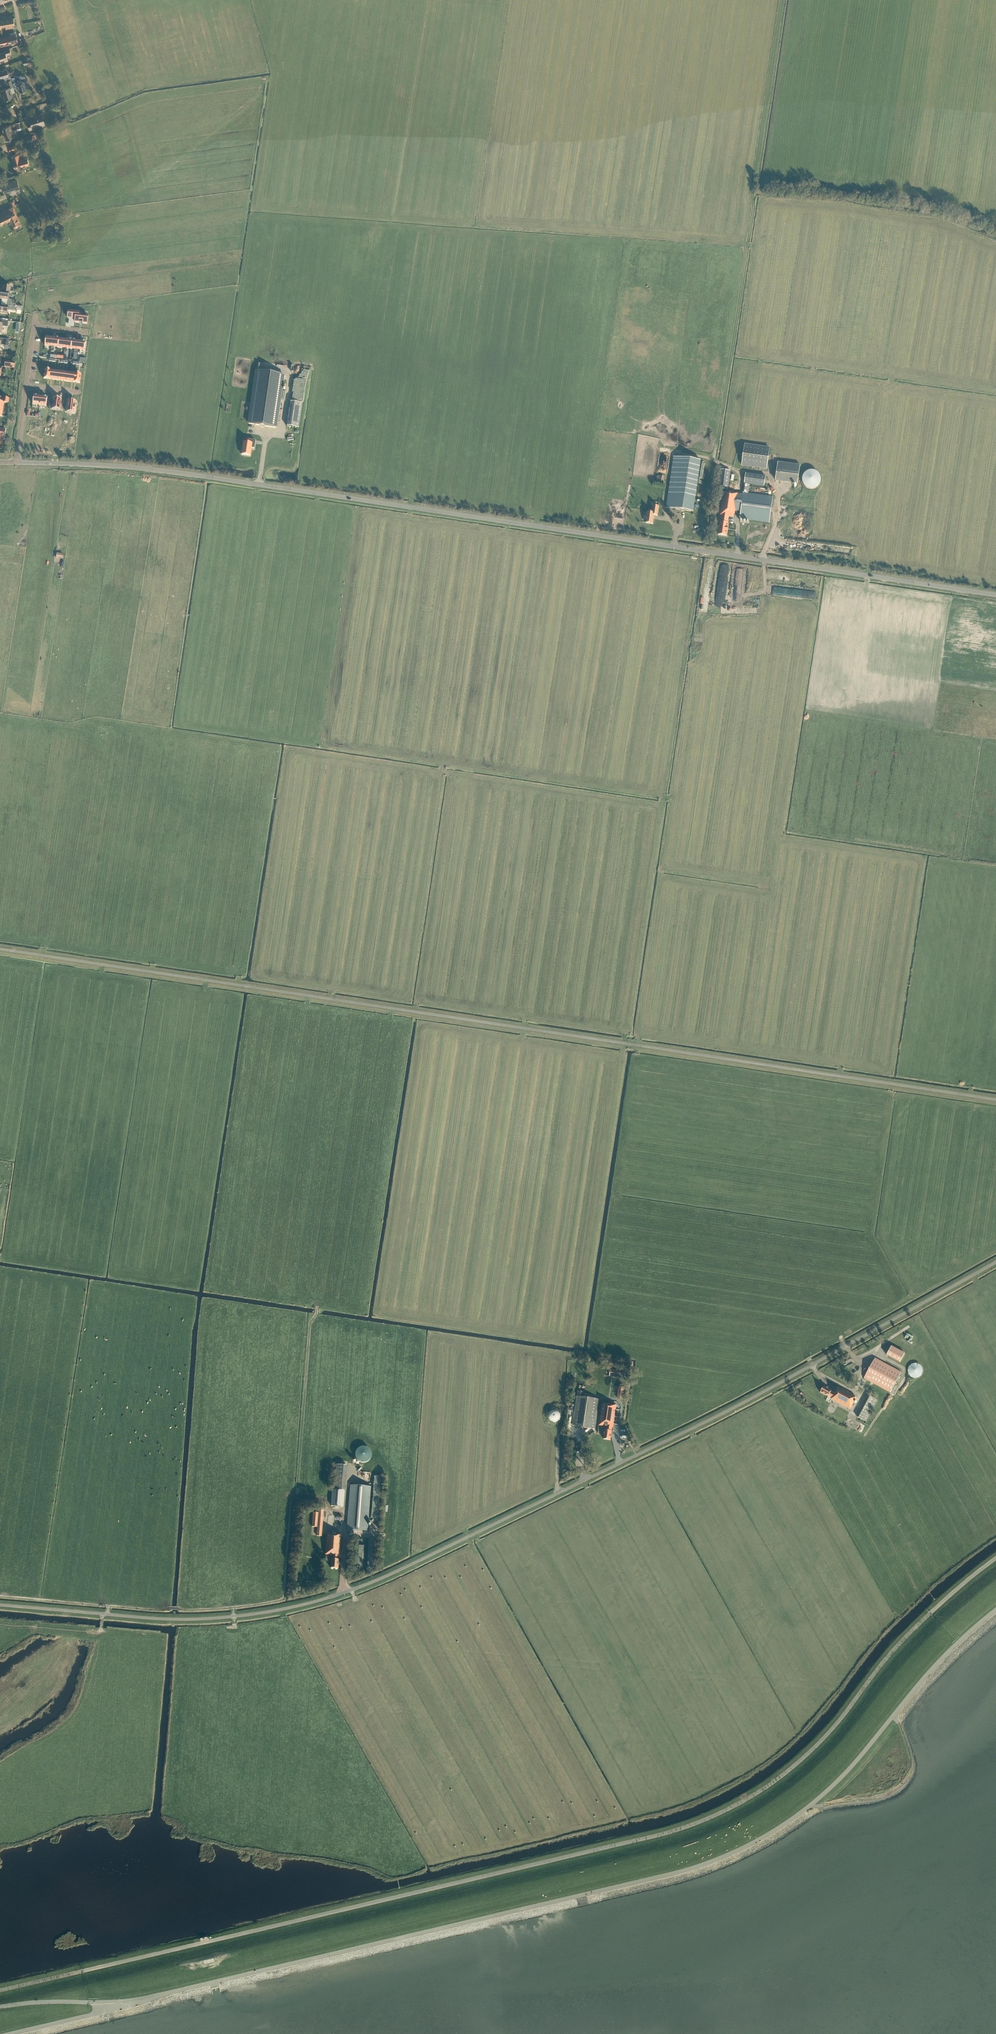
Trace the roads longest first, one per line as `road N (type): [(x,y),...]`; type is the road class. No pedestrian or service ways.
road 1 (unclassified): [(995,1560),(894,1652),(811,1753),(756,1796),(703,1823),(0,1992)]
road 2 (unclassified): [(0,1604),(184,1619),(335,1594),(743,1402),(995,1261)]
road 3 (unclassified): [(995,1099),(0,948)]
road 4 (unclassified): [(995,596),(259,484),(17,463)]
road 5 (unclassified): [(138,2008),(728,1858),(820,1802),(995,1615)]
road 6 (unclassified): [(138,2008),(0,2009)]

